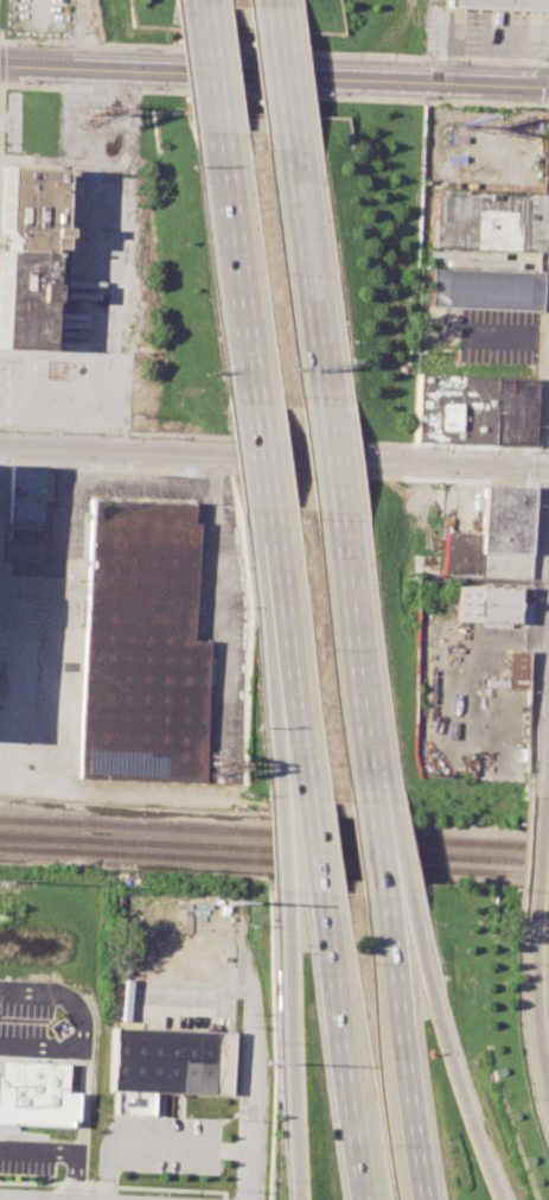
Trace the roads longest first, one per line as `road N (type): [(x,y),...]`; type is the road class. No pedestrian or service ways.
road 1 (residential): [(0,446),(548,467)]
road 2 (secondary): [(0,65),(548,85)]
road 3 (motorway): [(507,1199),(443,1027),(388,918)]
road 4 (motorway): [(377,806),(340,513)]
road 5 (motorway): [(315,916),(363,1199)]
road 6 (motorway): [(315,916),(298,1015),(298,1199)]
road 7 (motorway): [(428,1199),(388,918)]
road 8 (motorway): [(267,518),(301,799)]
road 9 (motorway): [(326,407),(291,136)]
road 10 (motorway): [(219,152),(254,405)]
road 11 (residential): [(255,991),(249,1199)]
road 12 (motorway): [(199,0),(219,152)]
road 13 (motorway): [(291,136),(273,0)]

